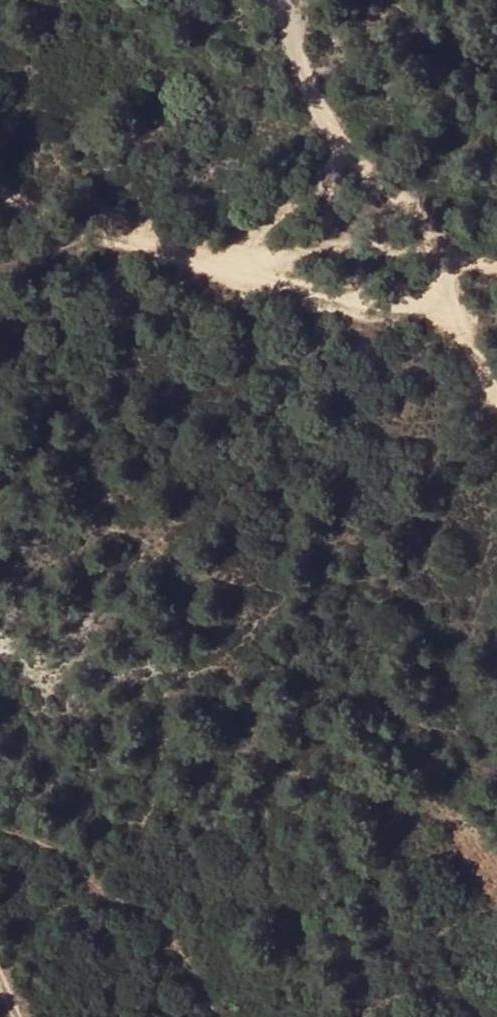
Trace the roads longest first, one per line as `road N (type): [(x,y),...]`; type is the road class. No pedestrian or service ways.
road 1 (track): [(496,267),(136,248),(0,186)]
road 2 (track): [(496,409),(456,323),(447,261),(426,217),(349,155),(309,87),(276,0)]

